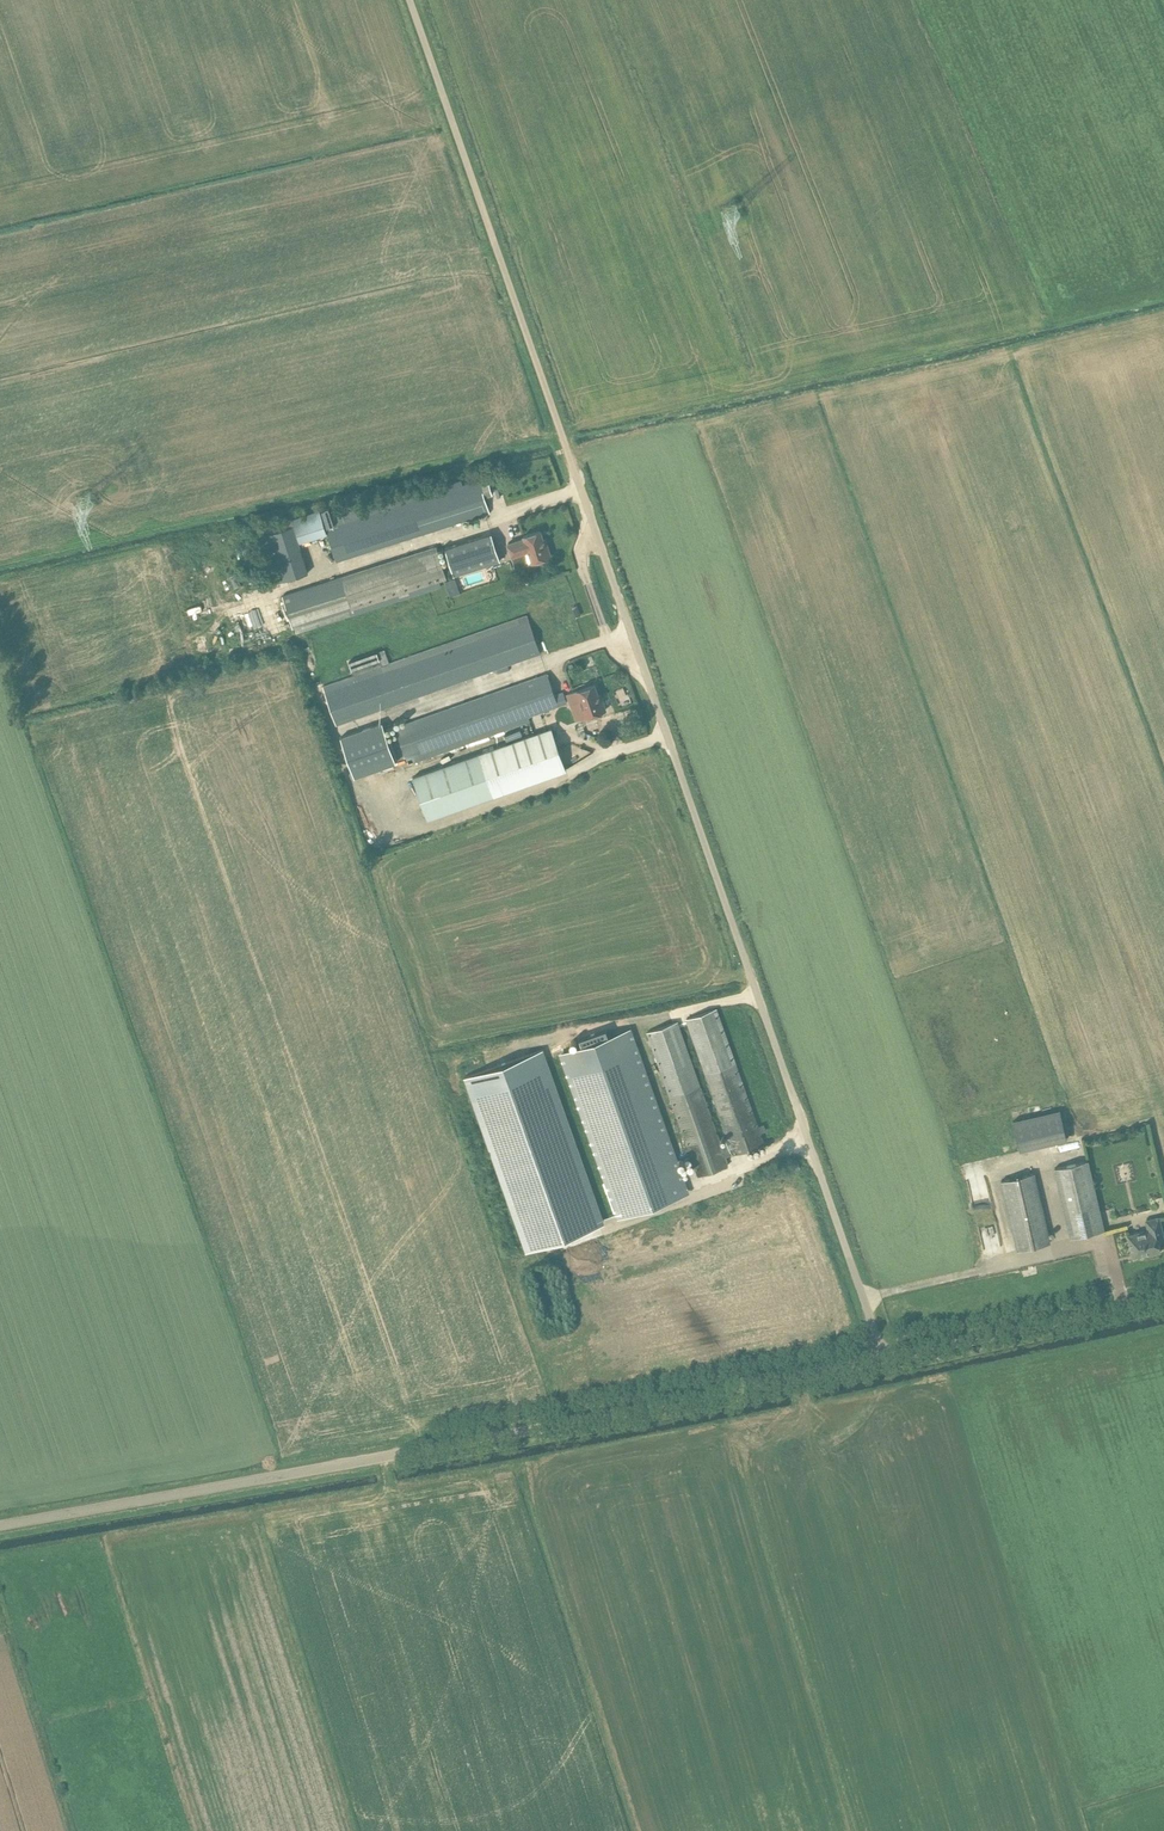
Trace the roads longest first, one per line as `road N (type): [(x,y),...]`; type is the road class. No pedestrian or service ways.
road 1 (unclassified): [(884,1359),(411,0)]
road 2 (unclassified): [(0,1526),(884,1359)]
road 3 (unclassified): [(884,1359),(1163,1295)]

